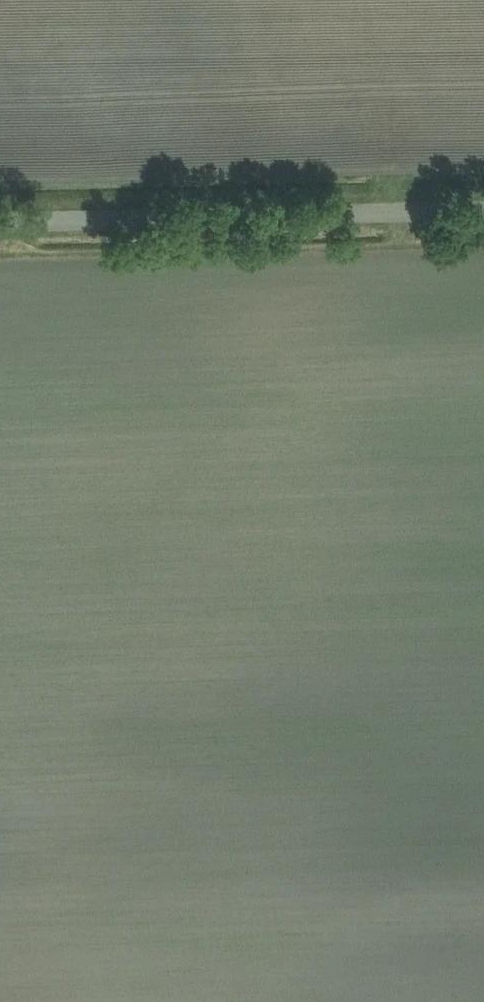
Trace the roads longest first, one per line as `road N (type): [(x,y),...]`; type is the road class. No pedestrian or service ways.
road 1 (unclassified): [(483,209),(0,220)]

